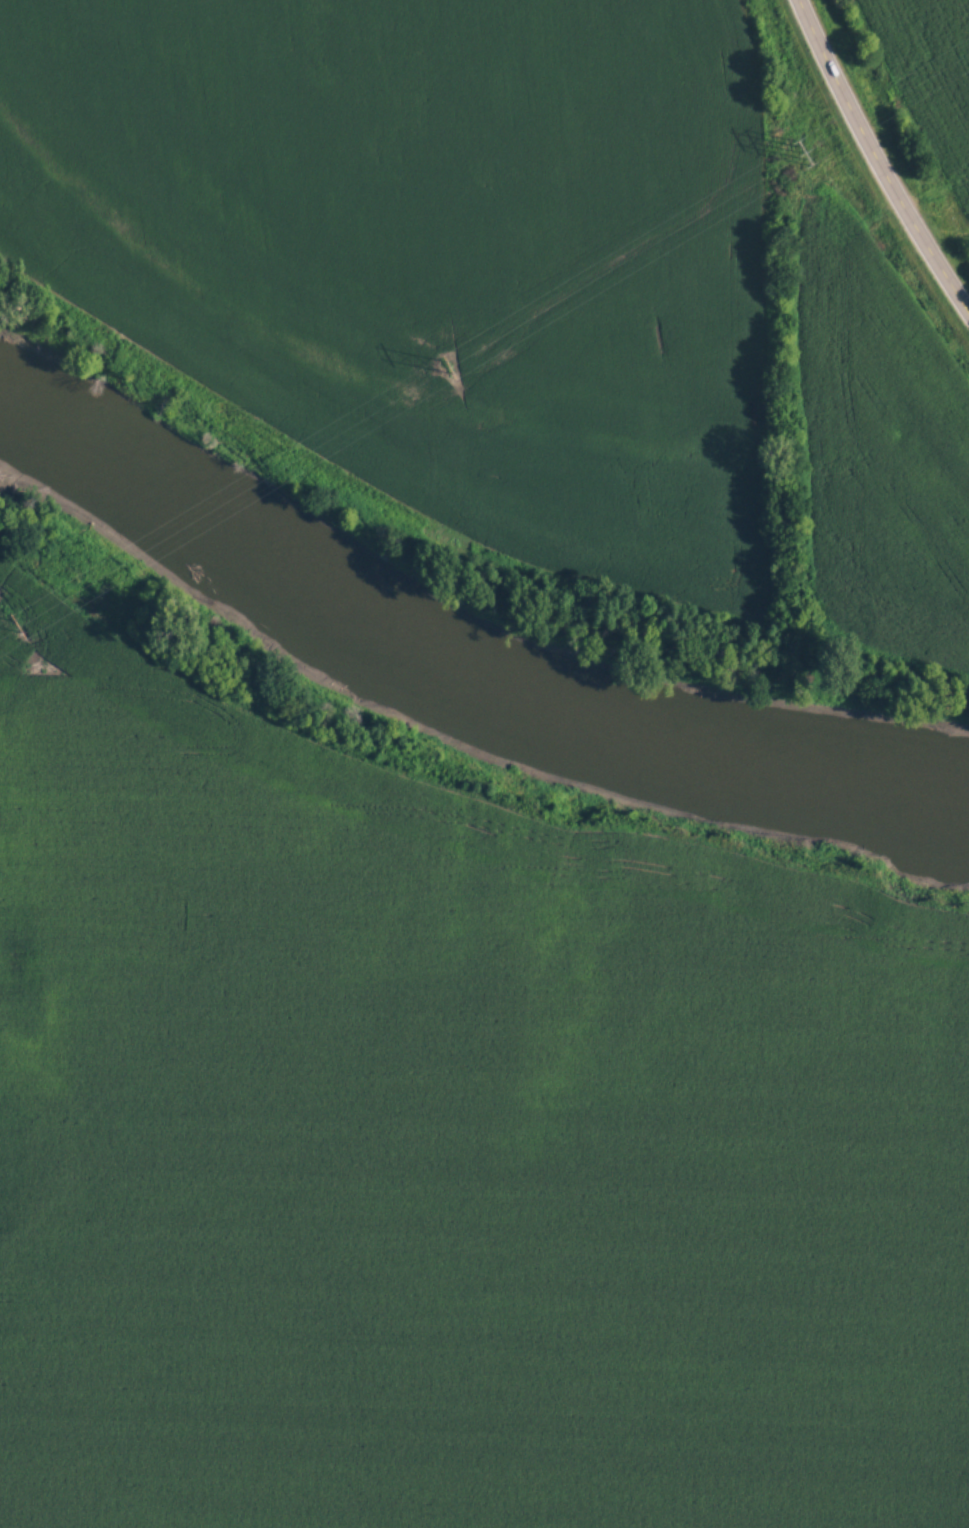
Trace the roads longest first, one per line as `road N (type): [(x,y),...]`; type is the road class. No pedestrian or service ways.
road 1 (primary): [(968,306),(853,119),(798,0)]

